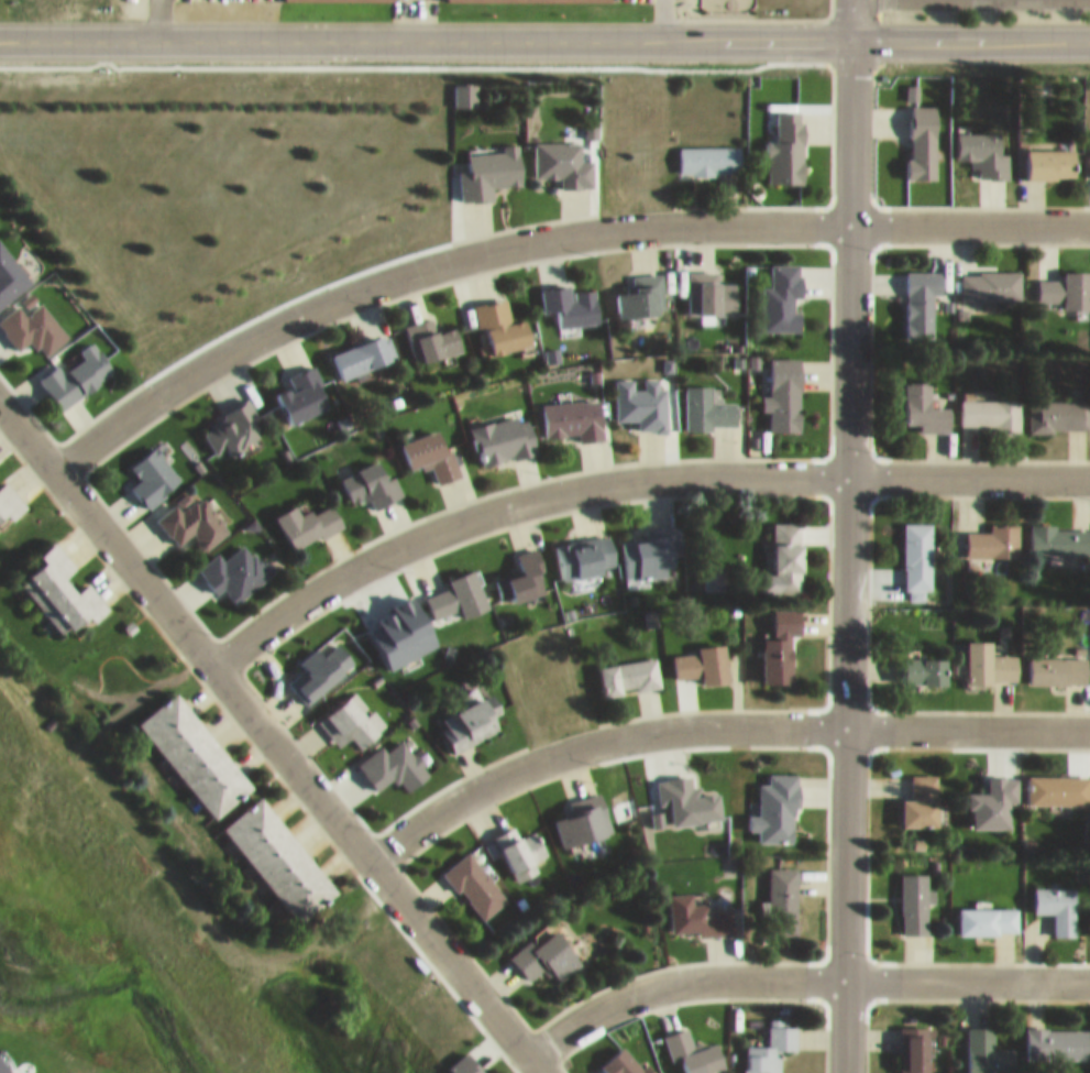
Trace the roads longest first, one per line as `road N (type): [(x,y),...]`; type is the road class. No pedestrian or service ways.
road 1 (residential): [(1089,215),(690,215),(480,243),(253,326),(156,385),(55,462)]
road 2 (secondary): [(1089,31),(0,33)]
road 3 (residential): [(845,1072),(852,31)]
road 4 (residential): [(1089,465),(759,463),(610,473),(544,486),(418,528),(345,565),(213,657)]
road 5 (residential): [(0,395),(550,1072)]
road 6 (residential): [(1089,720),(658,722),(591,735),(476,779),(372,853)]
road 7 (residential): [(1089,971),(684,972),(618,990),(527,1044)]

